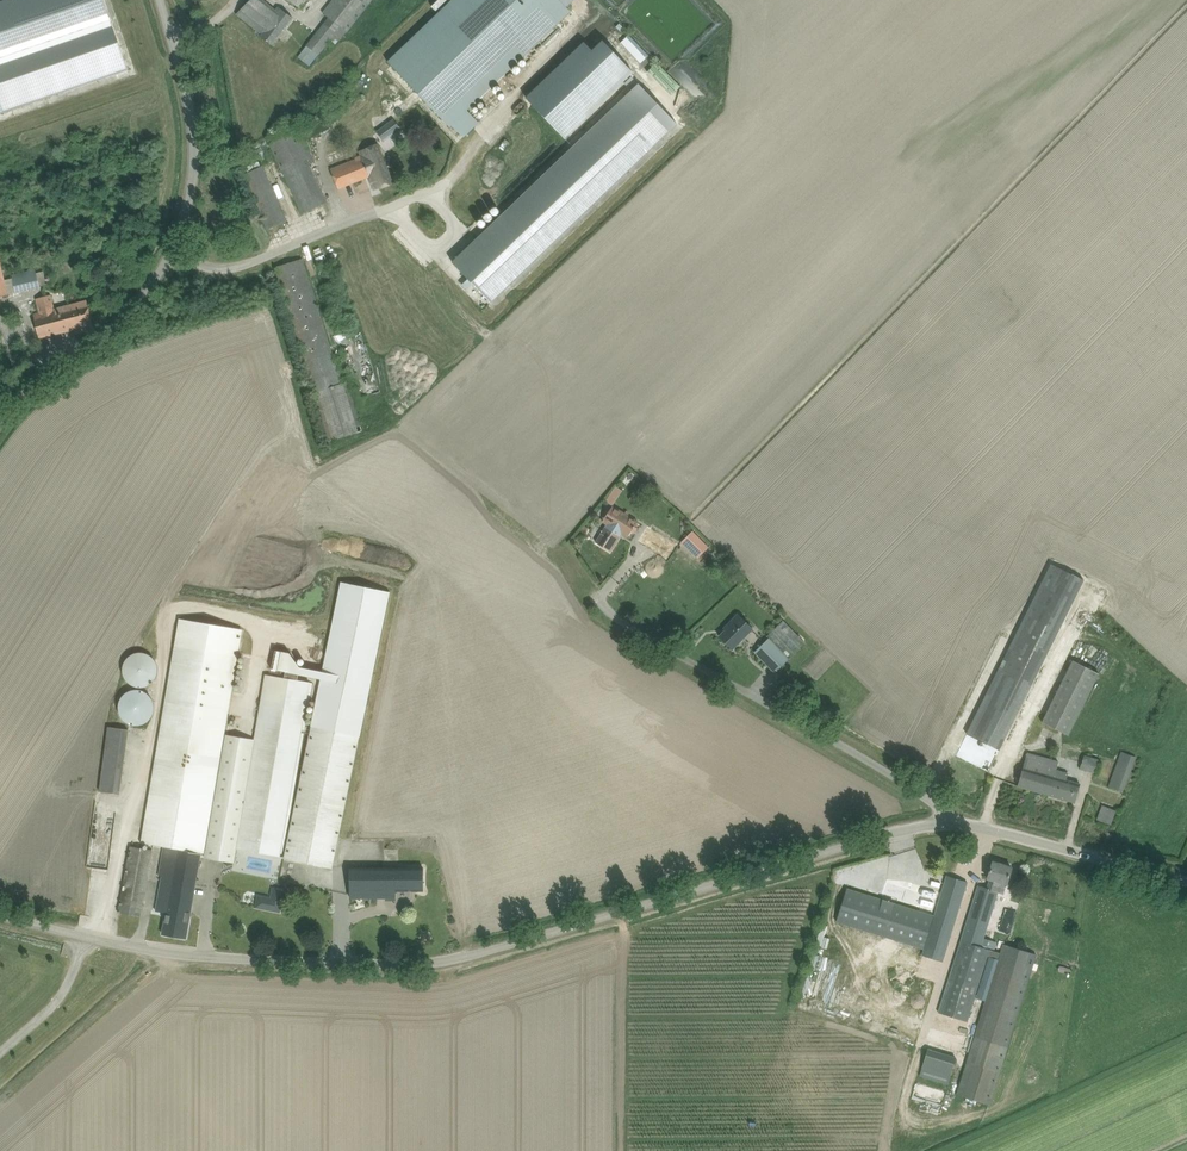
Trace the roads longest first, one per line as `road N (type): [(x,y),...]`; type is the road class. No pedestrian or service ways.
road 1 (unclassified): [(942,822),(434,963),(166,953),(0,914)]
road 2 (unclassified): [(0,424),(46,377),(106,336),(173,256),(195,165),(191,109),(161,0)]
road 3 (unclassified): [(942,822),(938,808),(882,769),(639,632),(596,598)]
road 4 (unclassified): [(1186,882),(942,822)]

